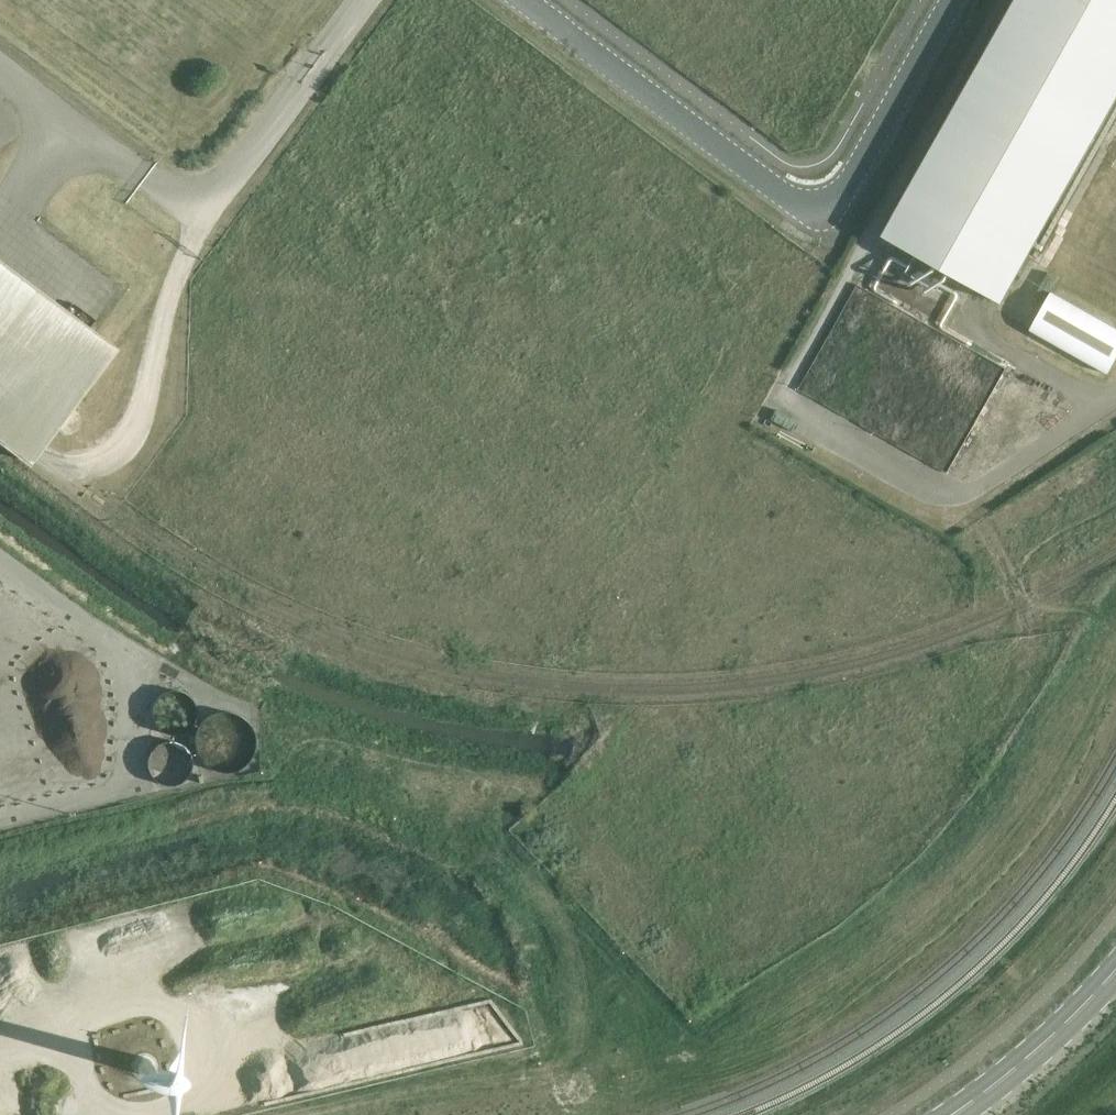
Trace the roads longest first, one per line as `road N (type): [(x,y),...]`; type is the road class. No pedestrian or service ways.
road 1 (unclassified): [(519,0),(809,205),(832,201),(848,184),(952,0)]
road 2 (tertiary): [(956,1114),(1063,1028),(1115,972)]

